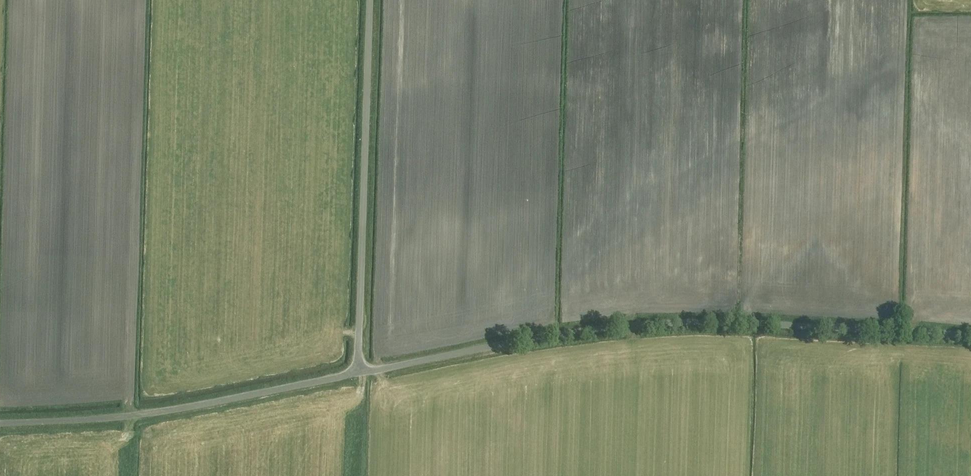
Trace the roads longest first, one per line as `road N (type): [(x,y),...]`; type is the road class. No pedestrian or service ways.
road 1 (unclassified): [(360,374),(370,0)]
road 2 (unclassified): [(0,425),(139,417),(360,374)]
road 3 (unclassified): [(360,374),(565,333),(687,321)]
road 4 (unclassified): [(970,335),(687,321)]

